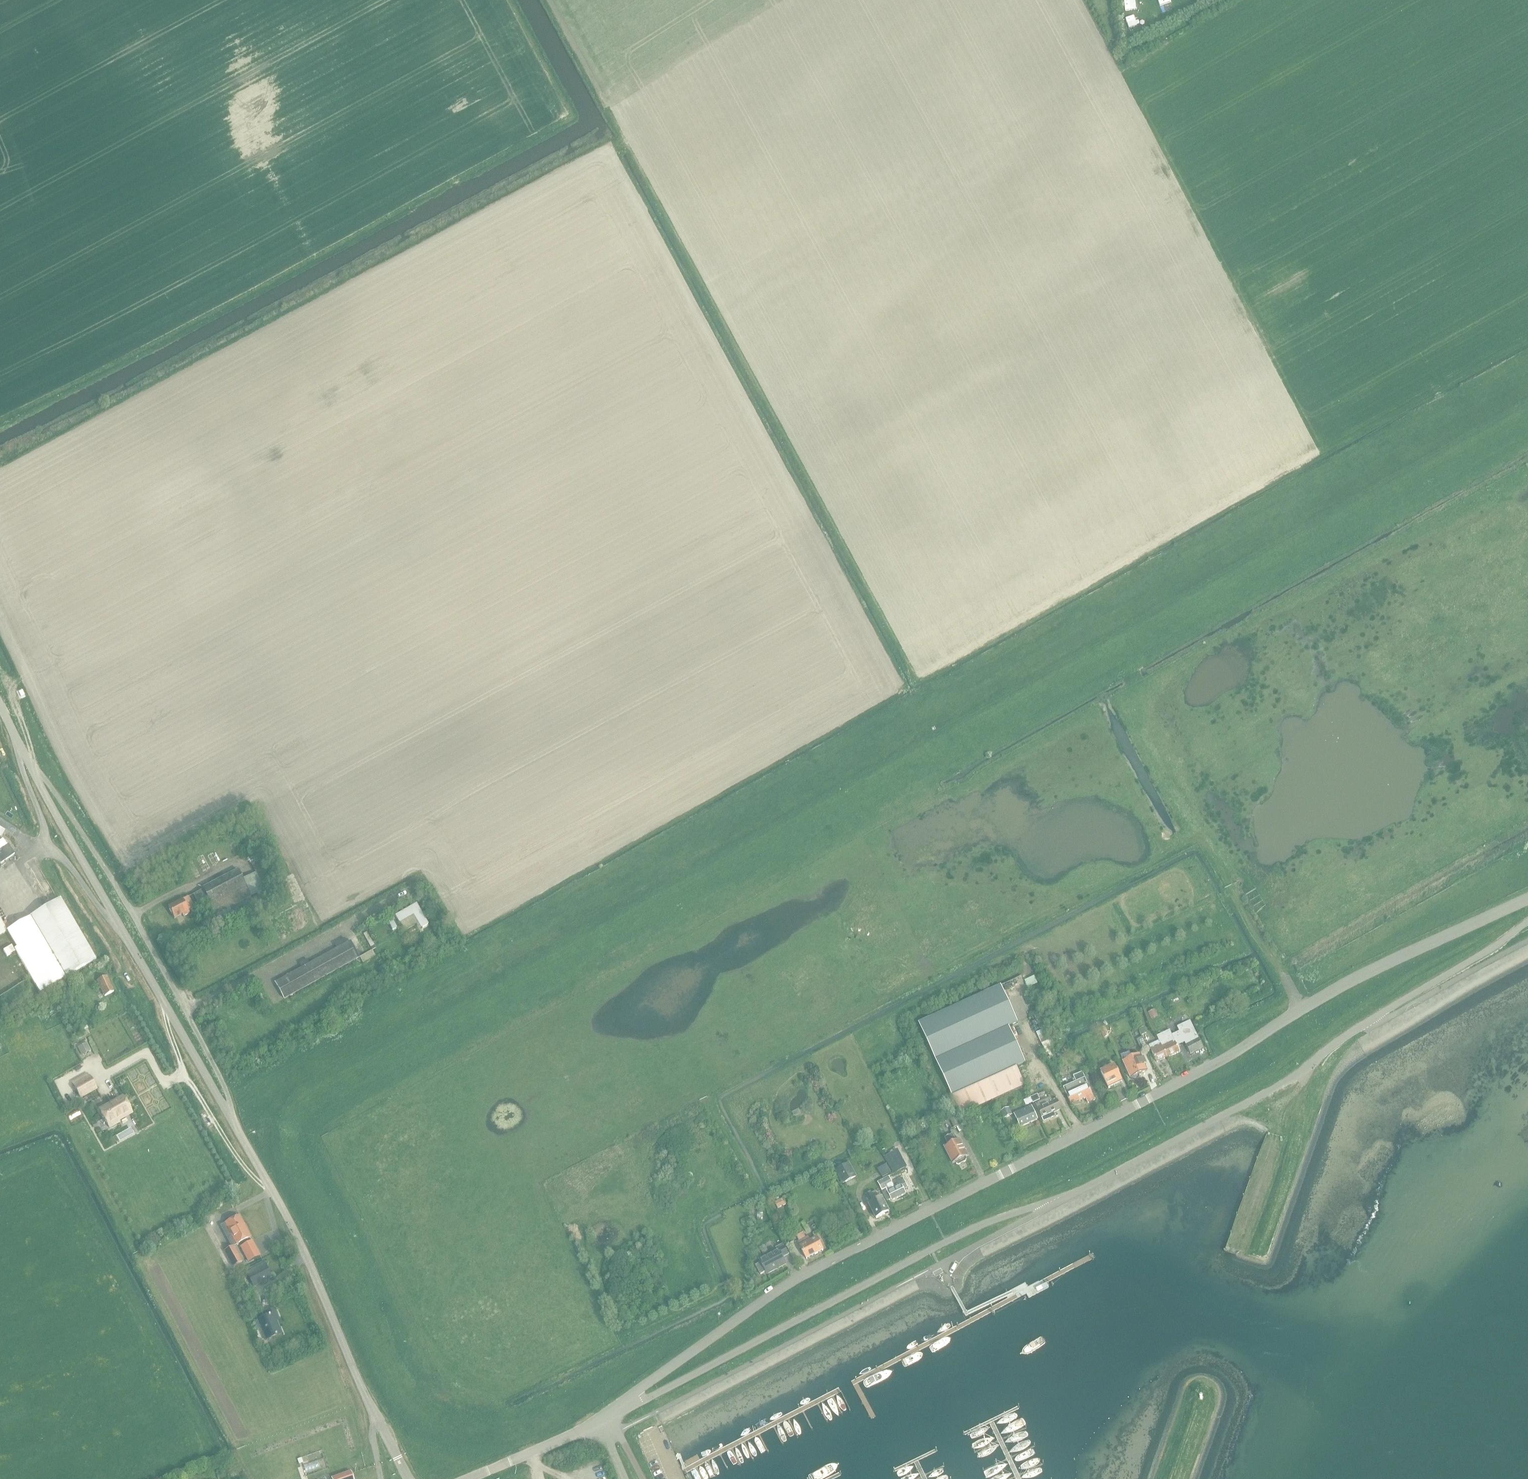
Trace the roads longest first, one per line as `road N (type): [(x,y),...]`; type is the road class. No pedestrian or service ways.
road 1 (unclassified): [(627,1409),(632,1395),(806,1273),(1244,1047),(1367,972),(1527,899)]
road 2 (unclassified): [(406,1478),(302,1246),(0,702)]
road 3 (unclassified): [(1068,1198),(1297,1075),(1527,923)]
road 4 (unclassified): [(627,1409),(947,1241),(1068,1198)]
road 5 (track): [(1239,1249),(1275,1134),(1272,1089)]
road 6 (unclassified): [(1068,1198),(939,1264)]
road 7 (unclassified): [(472,1478),(599,1424)]

